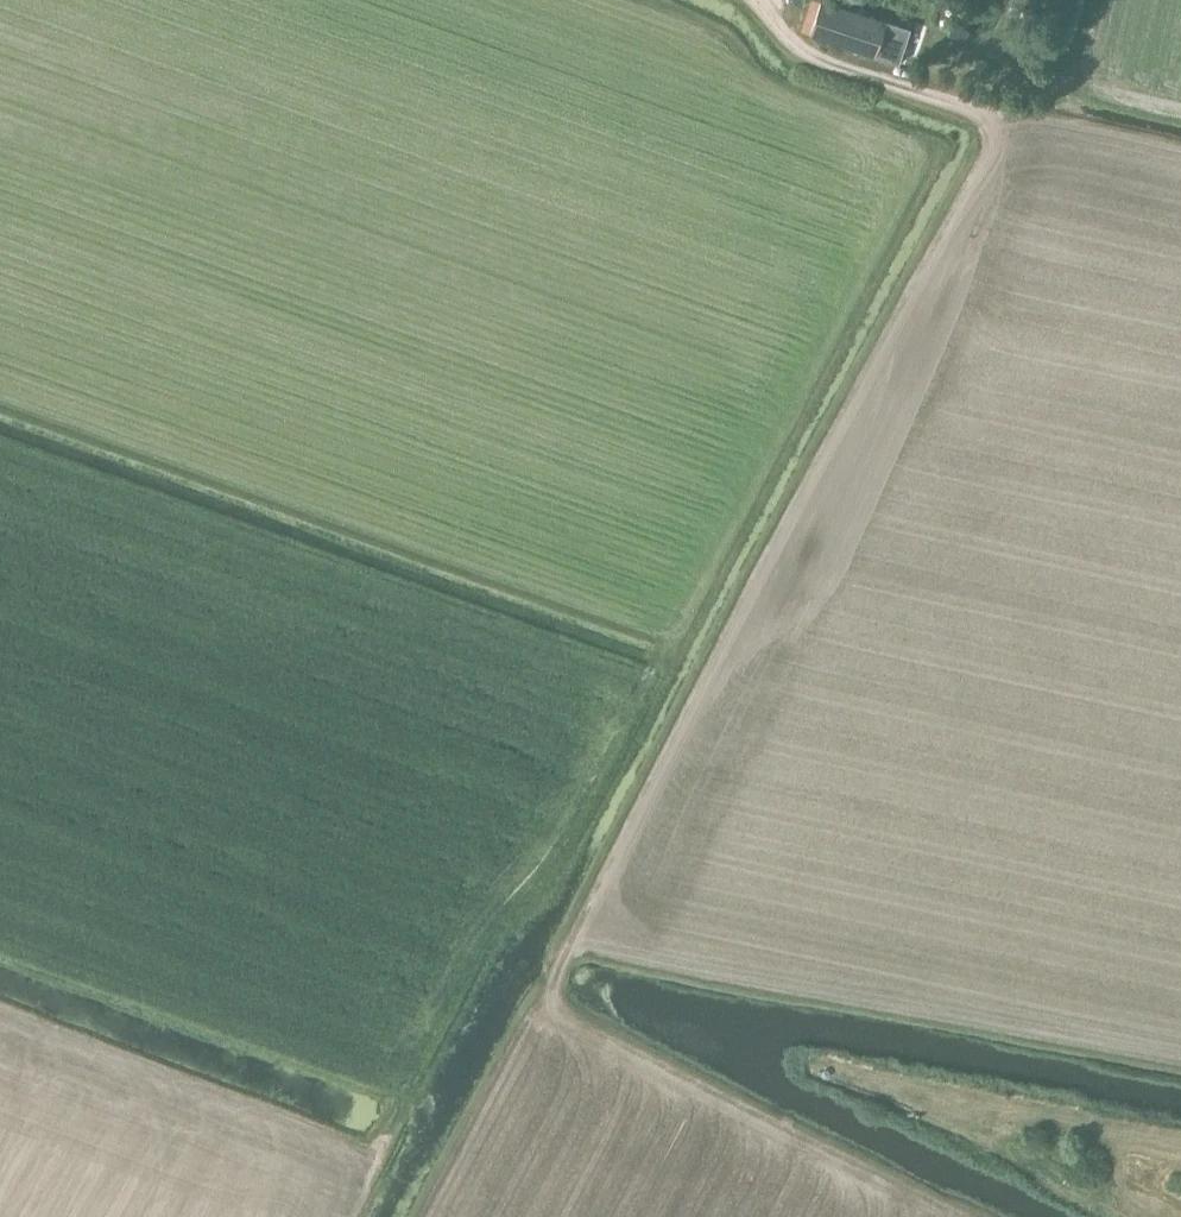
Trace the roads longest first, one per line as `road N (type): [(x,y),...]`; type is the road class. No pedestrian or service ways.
road 1 (track): [(990,143),(986,119),(805,55)]

